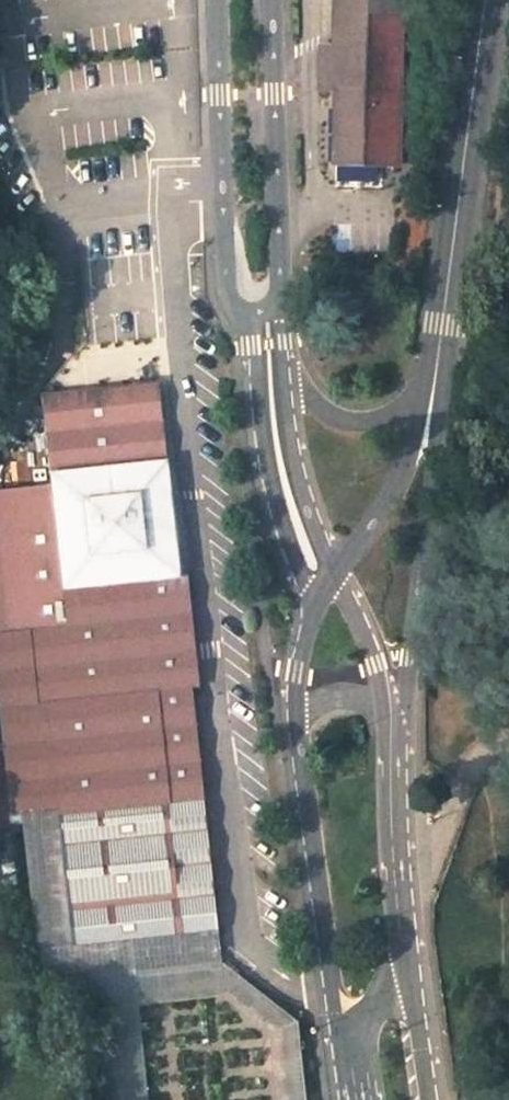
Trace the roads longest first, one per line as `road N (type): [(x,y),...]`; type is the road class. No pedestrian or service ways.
road 1 (primary): [(406,967),(397,817),(401,706),(414,644),(436,356)]
road 2 (primary): [(486,0),(436,356)]
road 3 (secondary): [(219,0),(226,277),(228,302),(246,317)]
road 4 (secondary): [(246,317),(262,470),(281,541),(307,588),(310,618)]
road 5 (secondary): [(283,287),(274,0)]
road 6 (primary): [(295,739),(330,1022)]
road 7 (primary): [(436,356),(400,479),(337,572)]
road 8 (primary): [(406,967),(393,911),(383,737)]
road 9 (secondary): [(337,572),(297,461),(285,370)]
road 10 (secondary): [(436,356),(415,398),(364,423),(329,415),(285,370)]
road 11 (secondary): [(383,737),(378,683),(337,572)]
road 12 (primary): [(427,1099),(406,967)]
road 13 (primary): [(383,737),(376,713),(348,695),(313,705),(295,739)]
road 14 (primary): [(310,618),(298,659),(295,739)]

